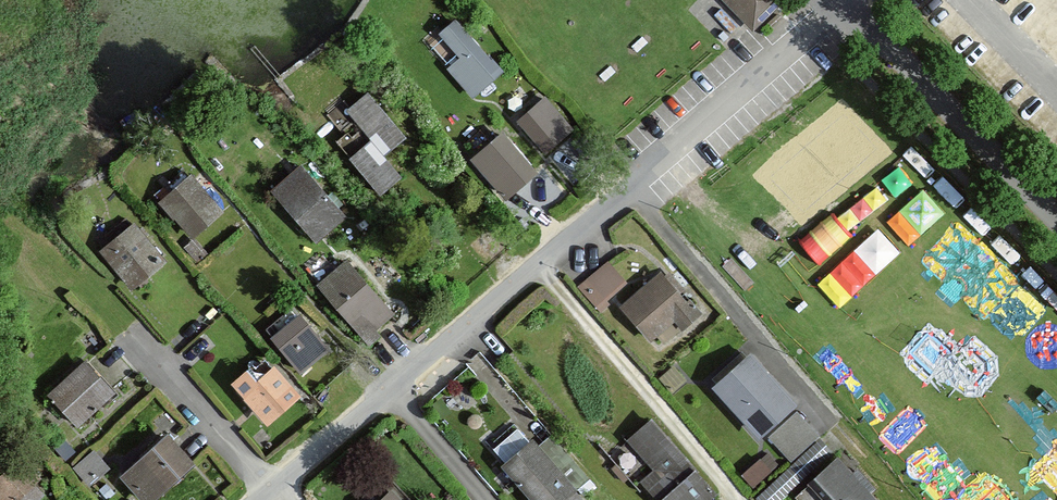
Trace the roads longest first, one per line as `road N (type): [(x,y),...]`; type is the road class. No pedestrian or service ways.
road 1 (track): [(173,388),(81,297)]

